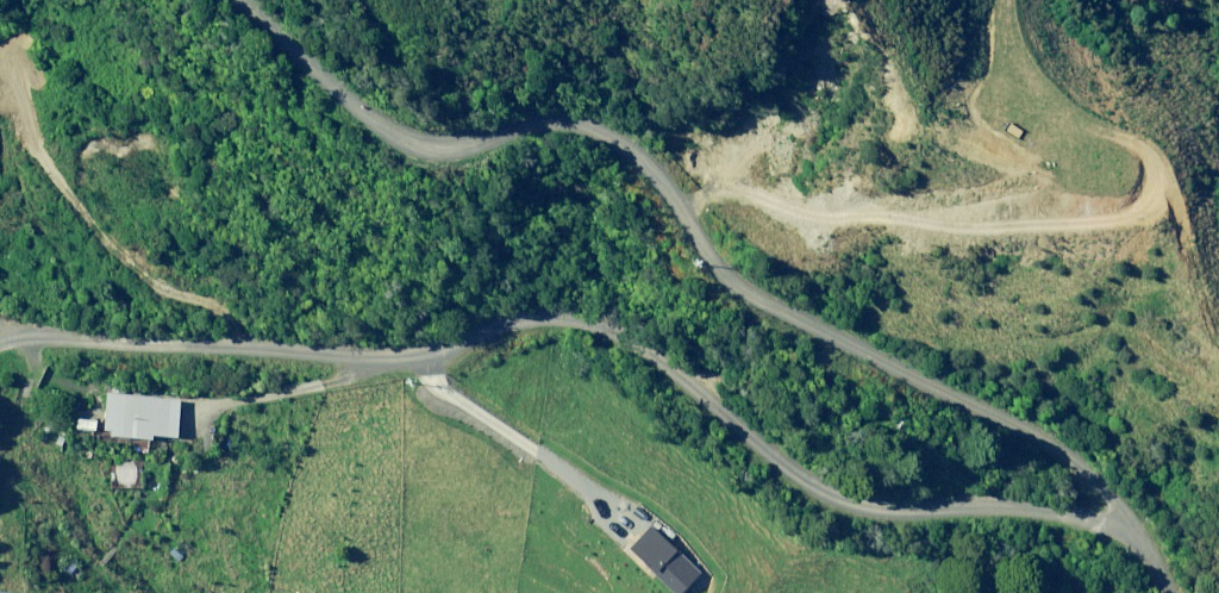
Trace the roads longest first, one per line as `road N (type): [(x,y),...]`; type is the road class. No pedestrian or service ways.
road 1 (residential): [(1132,522),(1072,508),(830,484),(784,459),(641,348),(555,316),(330,347),(69,325),(0,328)]
road 2 (unclassified): [(1132,522),(1129,499),(1113,480),(1039,432),(743,303),(681,258),(647,198),(590,130),(523,119),(401,134),(236,0)]

